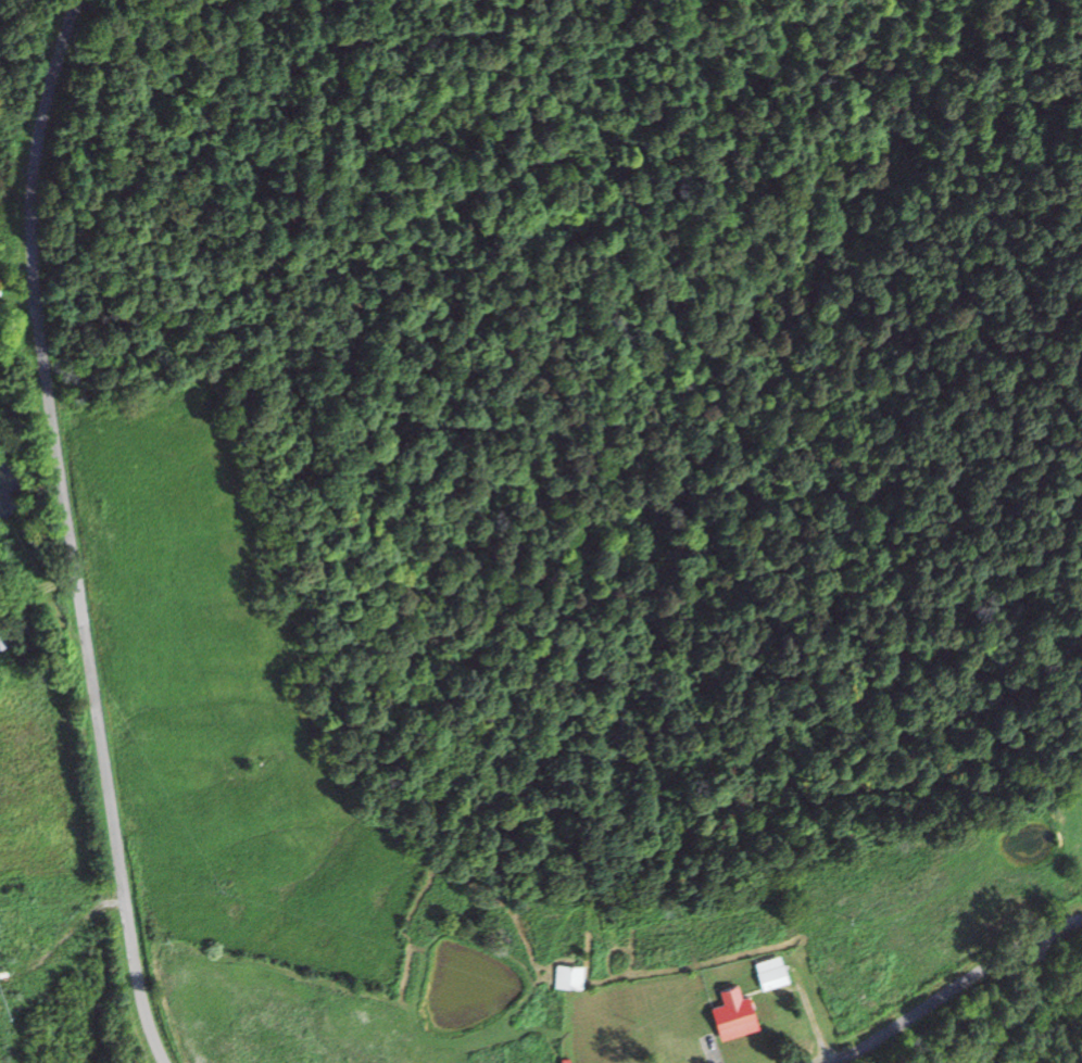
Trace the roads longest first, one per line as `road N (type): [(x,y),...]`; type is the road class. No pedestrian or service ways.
road 1 (tertiary): [(74,0),(33,160),(32,286),(137,982),(163,1062)]
road 2 (tertiary): [(843,1062),(1020,948),(1081,923)]

